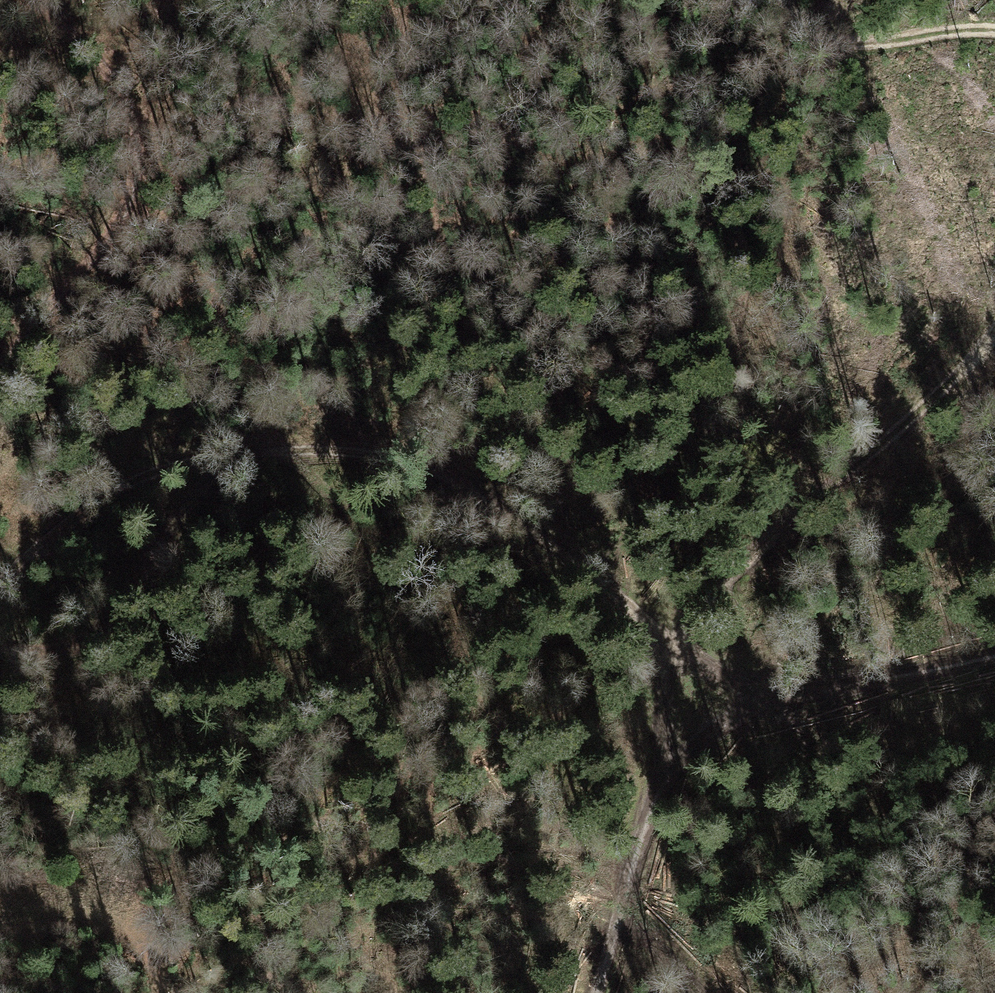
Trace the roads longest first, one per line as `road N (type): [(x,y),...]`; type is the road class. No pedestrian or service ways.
road 1 (track): [(783,703),(660,632),(447,470),(370,452),(235,451),(102,495),(39,542),(0,584)]
road 2 (track): [(994,320),(944,383),(730,566),(674,662),(642,824)]
road 3 (track): [(994,659),(753,709),(694,744),(662,779),(642,824),(597,992)]
road 4 (track): [(40,0),(103,47),(124,87),(139,142),(138,194),(113,240),(19,336),(0,373)]
road 5 (track): [(235,451),(166,522),(141,579),(88,640),(47,654),(0,649)]
road 6 (track): [(0,925),(78,916),(125,924),(153,955),(160,992)]
road 7 (track): [(795,18),(871,36),(994,22)]

